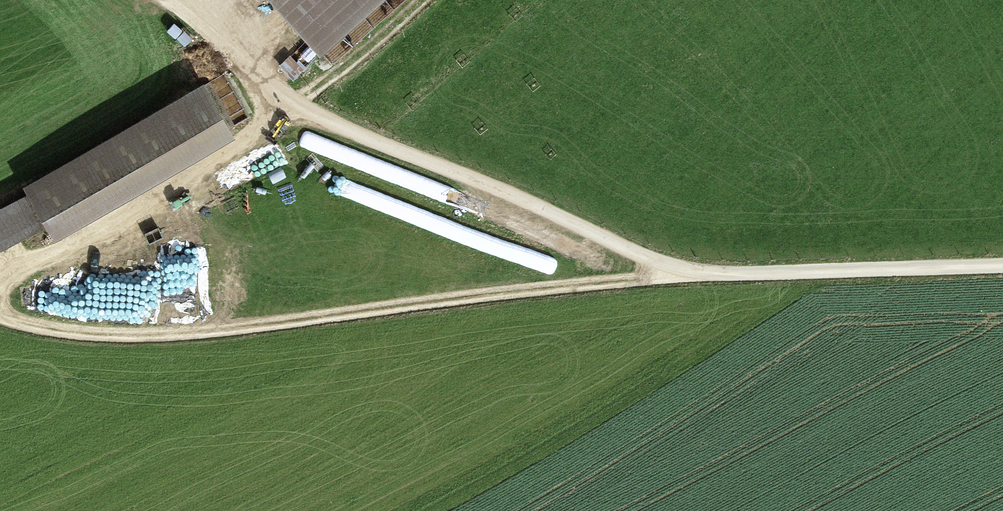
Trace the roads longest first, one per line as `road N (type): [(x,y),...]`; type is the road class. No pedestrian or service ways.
road 1 (track): [(0,316),(145,332),(689,279),(1002,270)]
road 2 (track): [(689,279),(545,209),(305,110),(156,0)]
road 3 (track): [(0,285),(9,270),(208,164),(270,84)]

